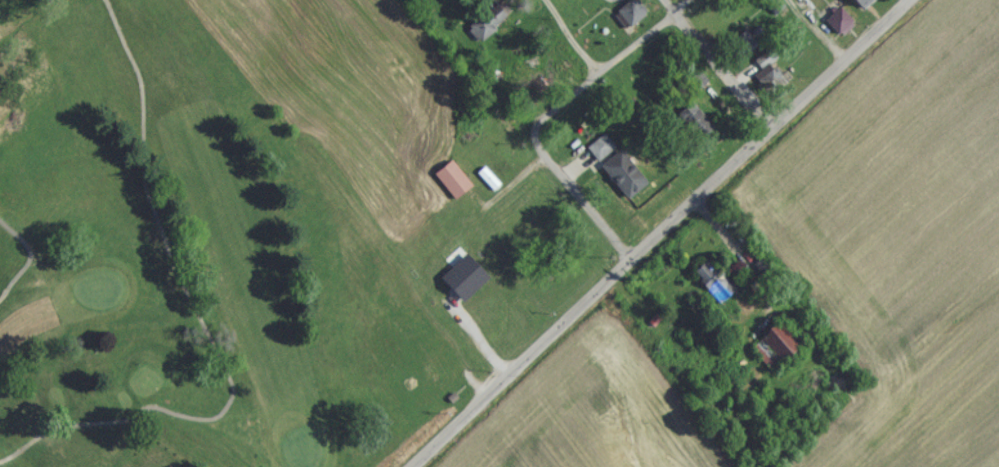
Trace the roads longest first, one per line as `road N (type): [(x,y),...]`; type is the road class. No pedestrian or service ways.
road 1 (residential): [(413,466),(910,0)]
road 2 (residential): [(538,140),(543,118),(690,0)]
road 3 (residential): [(776,128),(669,0)]
road 4 (residential): [(631,261),(538,140)]

